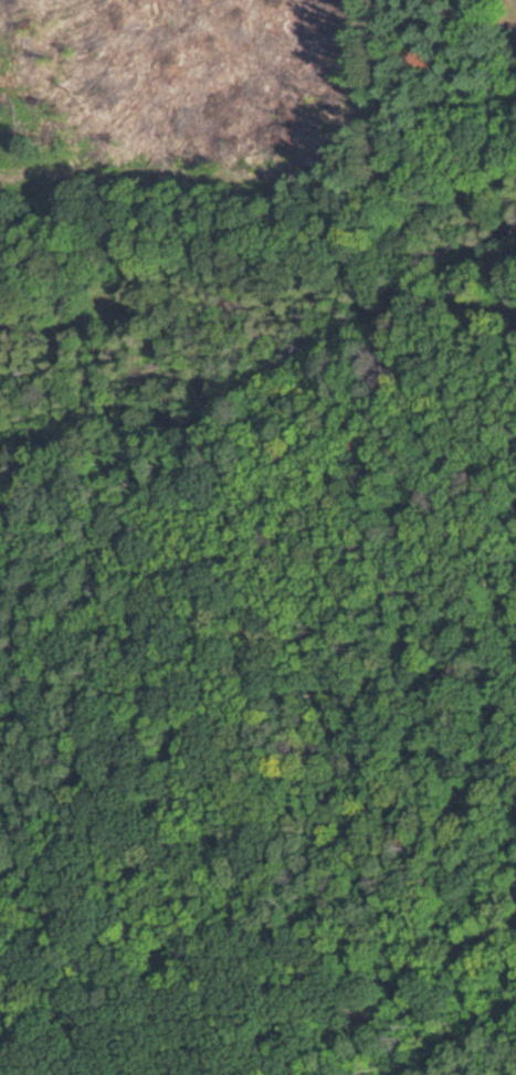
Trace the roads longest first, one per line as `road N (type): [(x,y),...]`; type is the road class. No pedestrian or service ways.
road 1 (track): [(0,207),(515,232)]

